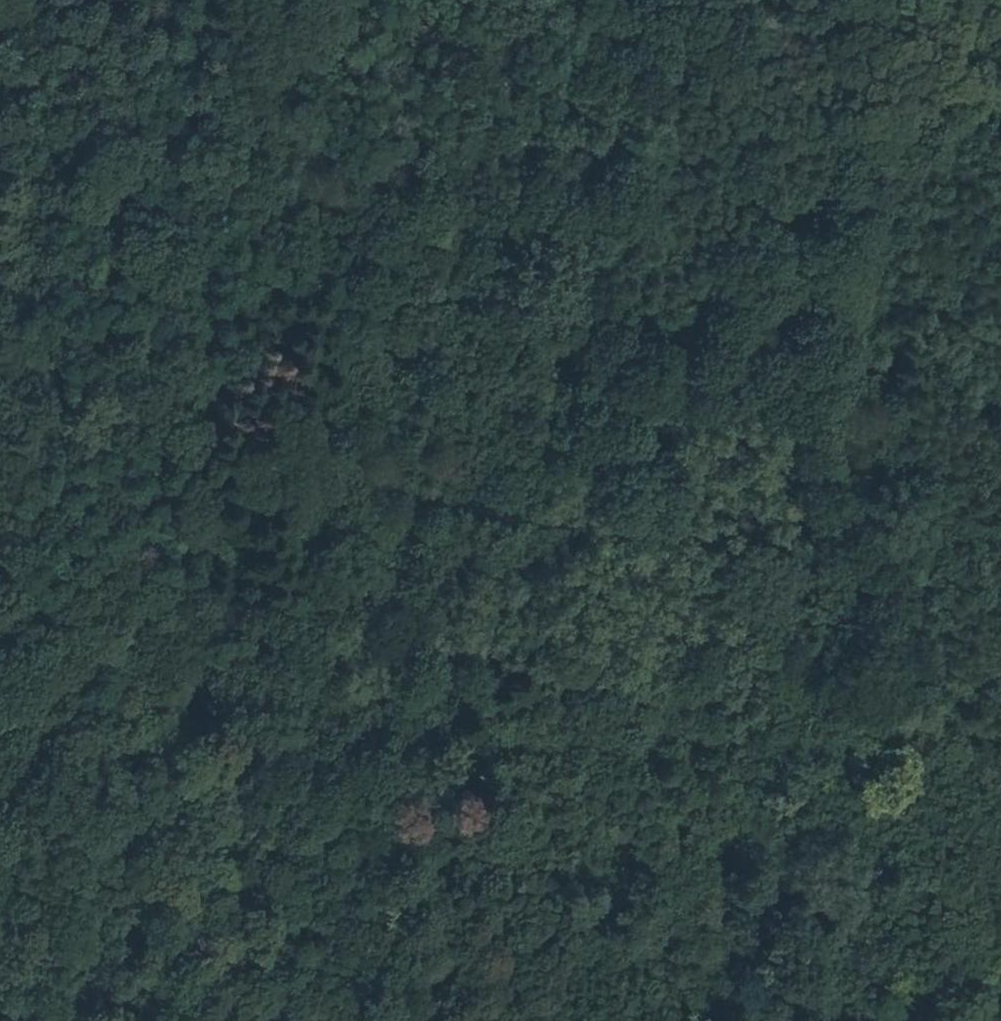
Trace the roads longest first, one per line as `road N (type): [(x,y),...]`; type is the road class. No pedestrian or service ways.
road 1 (track): [(224,794),(286,743),(1000,749)]
road 2 (track): [(224,794),(117,664),(0,567)]
road 3 (track): [(260,1020),(224,794)]

